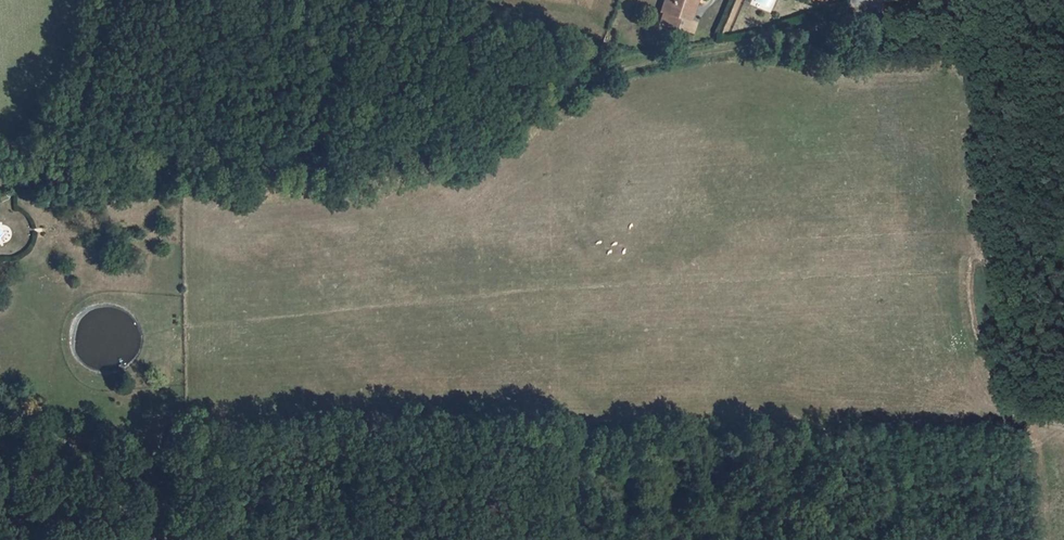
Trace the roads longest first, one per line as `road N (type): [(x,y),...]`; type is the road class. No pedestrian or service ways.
road 1 (residential): [(85,0),(53,98),(0,167)]

